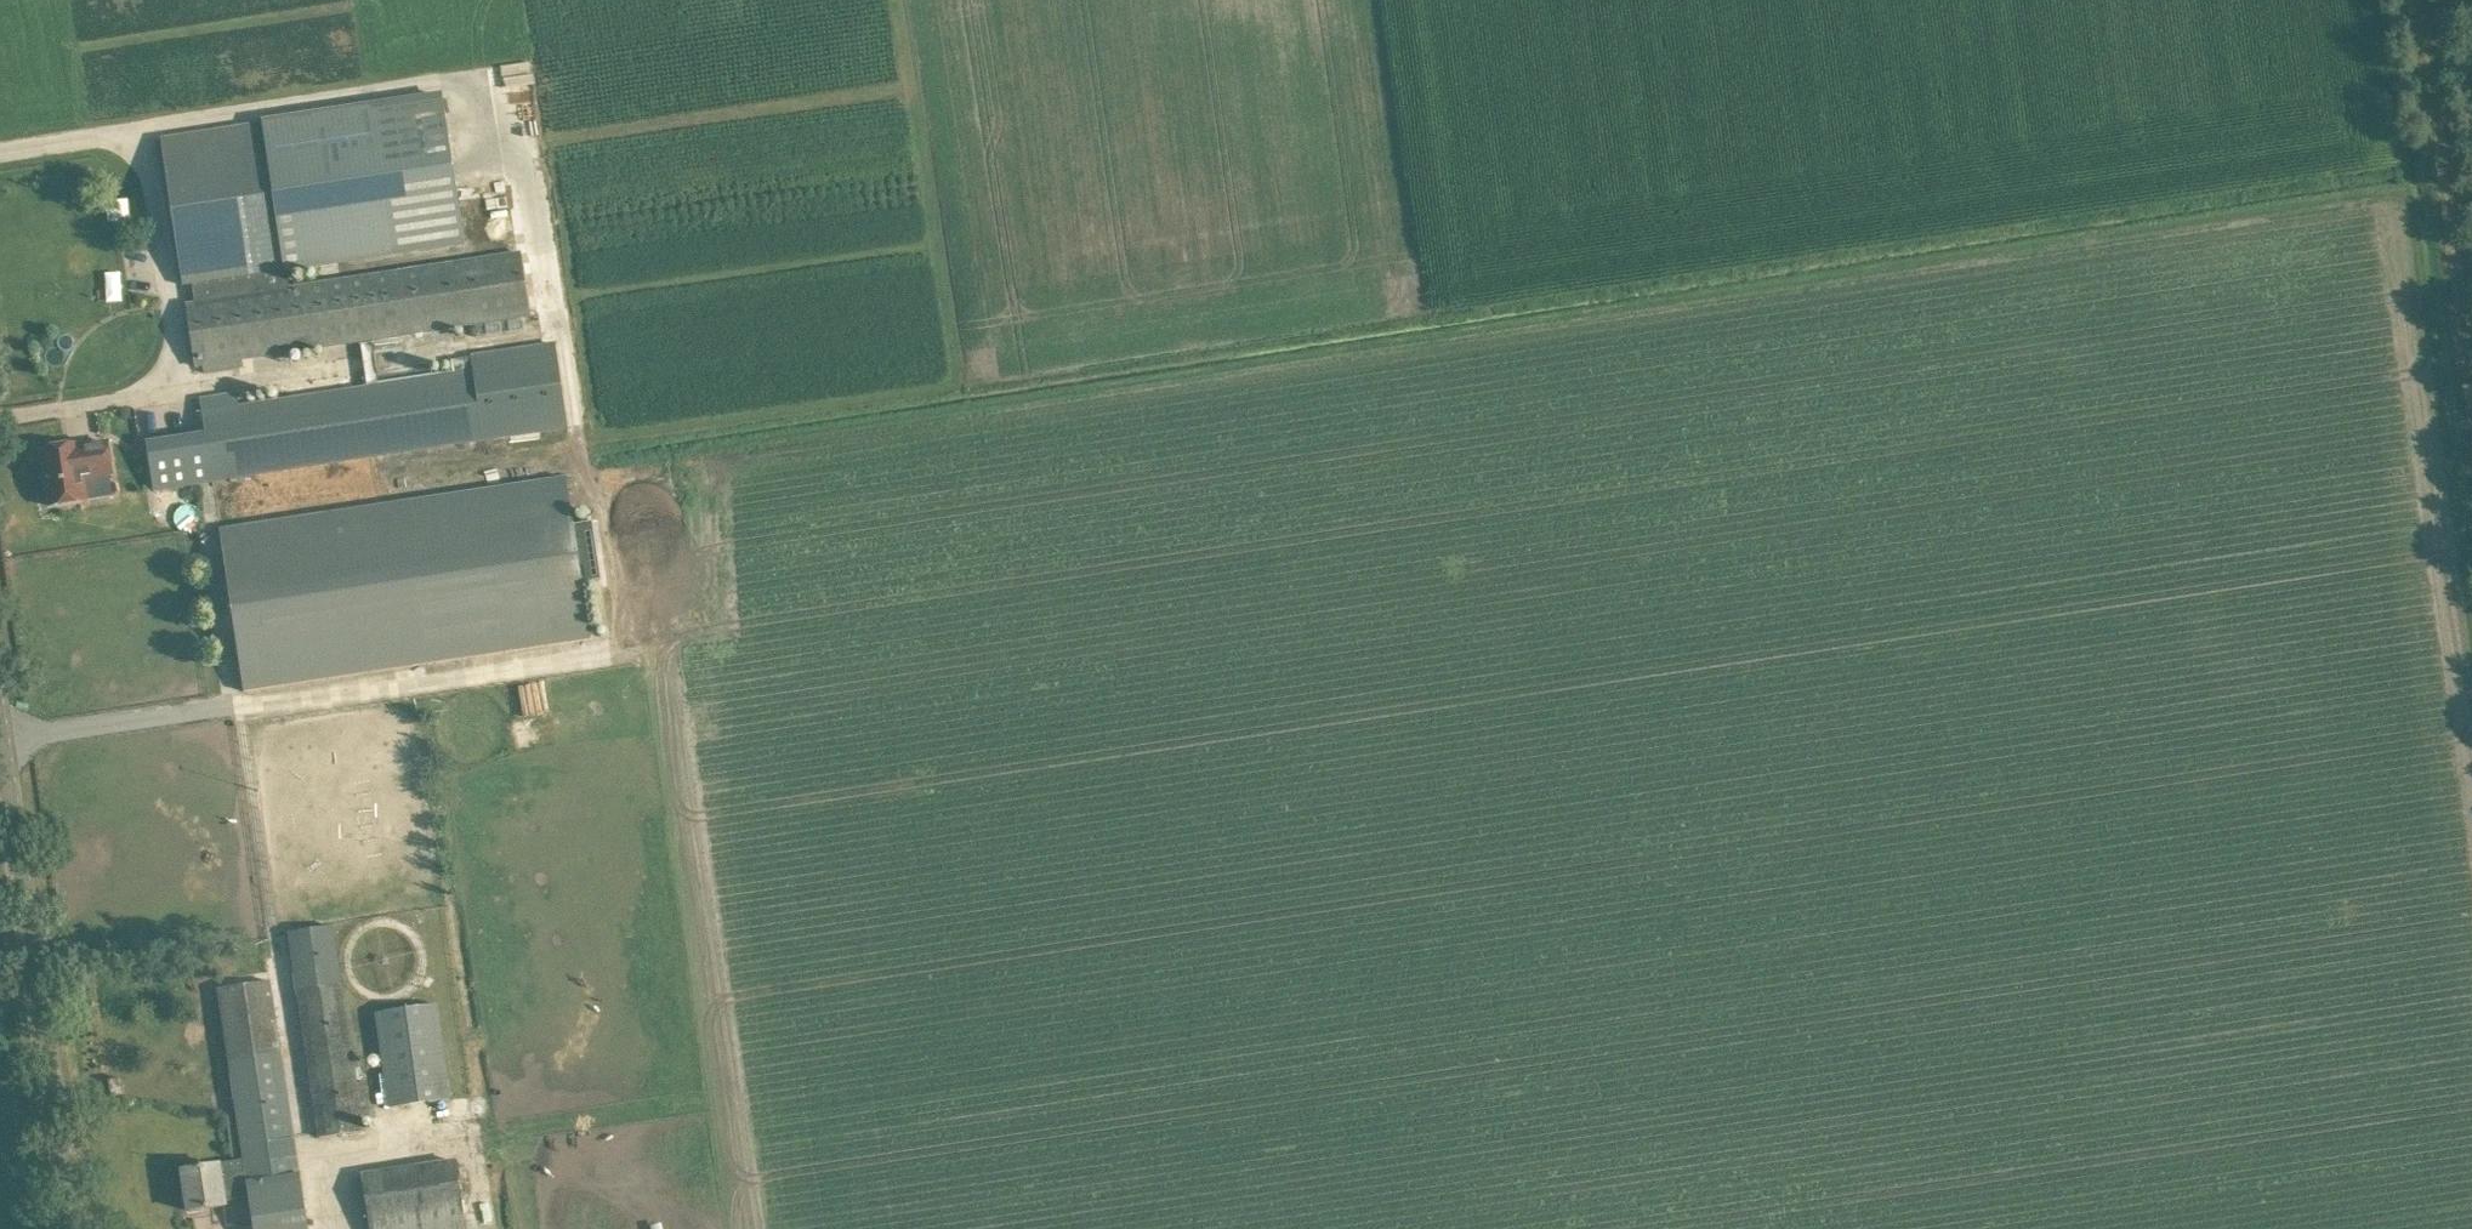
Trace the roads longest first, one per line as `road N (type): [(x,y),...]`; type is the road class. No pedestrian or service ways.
road 1 (tertiary): [(76,1228),(0,716)]
road 2 (track): [(2471,364),(2417,0)]

